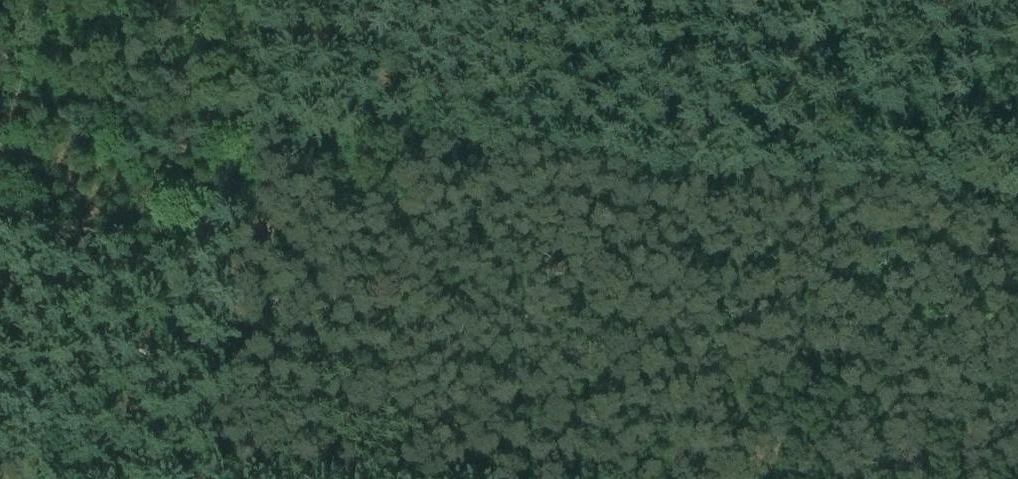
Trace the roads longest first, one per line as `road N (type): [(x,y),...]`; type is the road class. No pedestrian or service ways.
road 1 (track): [(1017,186),(0,81)]

